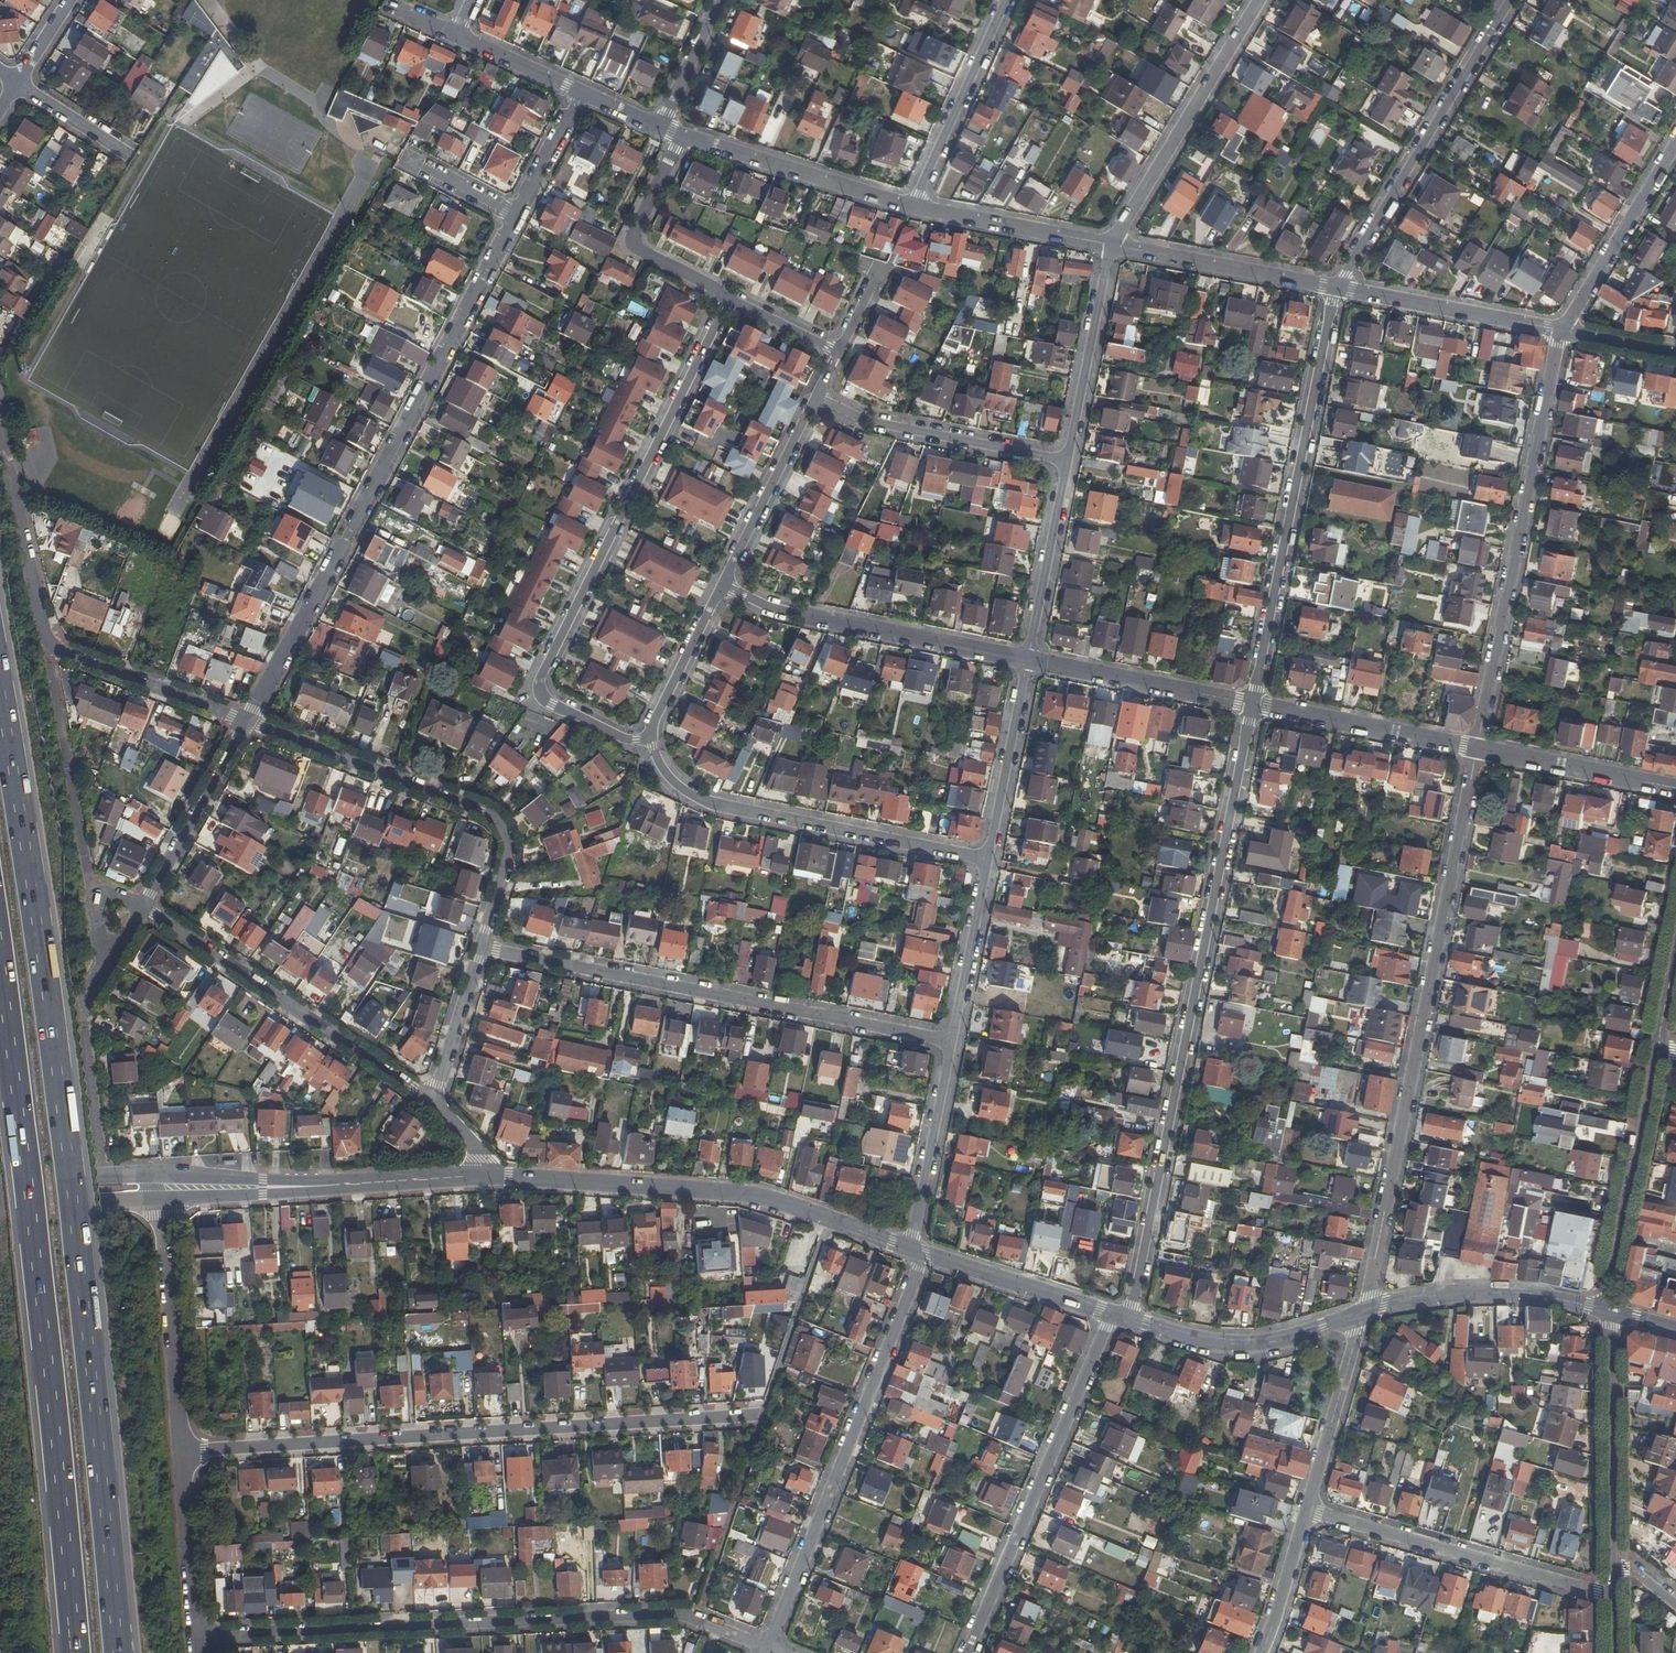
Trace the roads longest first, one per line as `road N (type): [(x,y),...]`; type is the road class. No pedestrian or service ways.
road 1 (motorway): [(119,1652),(68,1151),(0,701)]
road 2 (motorway): [(0,1004),(74,1652)]
road 3 (residential): [(1130,1319),(1254,703)]
road 4 (residential): [(181,1449),(762,1412)]
road 5 (residential): [(196,1632),(680,1613),(769,1649)]
road 6 (residential): [(240,723),(517,213)]
road 7 (residential): [(1368,1311),(1472,747)]
road 8 (residential): [(650,739),(625,739),(544,700),(540,679),(731,298)]
road 9 (residential): [(955,1042),(478,947)]
road 10 (tertiary): [(483,1178),(756,1195),(915,1250)]
road 11 (residential): [(0,425),(49,641),(240,723)]
road 12 (residential): [(769,1649),(919,1270),(915,1250)]
road 13 (residential): [(1254,703),(1336,283)]
road 14 (residential): [(1472,747),(1562,329)]
road 15 (residential): [(478,947),(506,864),(501,830),(480,814),(240,723)]
road 16 (residential): [(992,864),(692,798),(650,739)]
road 17 (residential): [(967,1652),(1112,1314)]
road 18 (residential): [(140,909),(426,1102)]
road 19 (residential): [(1336,283),(1510,0)]
road 20 (residential): [(1308,1512),(1611,1594)]
road 21 (residential): [(724,584),(773,606),(1025,657)]
road 22 (residential): [(1111,246),(1259,0)]
road 23 (residential): [(1608,1311),(1661,1050)]
road 24 (residential): [(1608,1311),(1610,1566)]
road 25 (residential): [(152,1196),(181,1449)]
road 26 (residential): [(1062,463),(814,406)]
road 27 (tertiary): [(1130,1319),(1215,1343),(1290,1340),(1368,1311)]
road 28 (tertiary): [(1368,1311),(1471,1293),(1547,1297),(1608,1311)]
road 29 (residential): [(914,207),(682,138)]
road 30 (residential): [(1025,657),(1254,703)]
road 31 (residential): [(1562,329),(1336,283)]
road 32 (residential): [(1336,283),(1111,246)]
road 33 (residential): [(731,298),(640,251),(636,231),(682,138)]
road 34 (residential): [(914,207),(1006,0)]
road 35 (residential): [(1062,463),(1111,246)]
road 36 (residential): [(1254,703),(1472,747)]
road 37 (tertiary): [(262,1185),(483,1178)]
road 38 (residential): [(1675,141),(1562,329)]
road 39 (residential): [(915,1250),(955,1042)]
road 40 (residential): [(240,723),(140,909)]
road 41 (residential): [(1308,1512),(1368,1311)]
road 42 (residential): [(992,864),(1025,657)]
road 43 (residential): [(1472,747),(1675,789)]
road 44 (tertiary): [(915,1250),(1112,1314)]
road 45 (residential): [(1111,246),(914,207)]
road 46 (residential): [(724,584),(814,406)]
road 47 (residential): [(1025,657),(1062,463)]
road 48 (residential): [(181,1449),(196,1632)]
road 49 (residential): [(955,1042),(992,864)]
road 50 (residential): [(650,739),(724,584)]
road 51 (residential): [(426,1102),(478,947)]
road 52 (tertiary): [(0,1210),(152,1196)]
road 53 (tertiary): [(149,1173),(0,1182)]
road 54 (residential): [(1259,1652),(1308,1512)]
road 55 (residential): [(717,0),(662,129)]
road 56 (residential): [(580,92),(453,35)]
road 57 (residential): [(517,213),(580,92)]
road 58 (residential): [(517,213),(399,156)]

